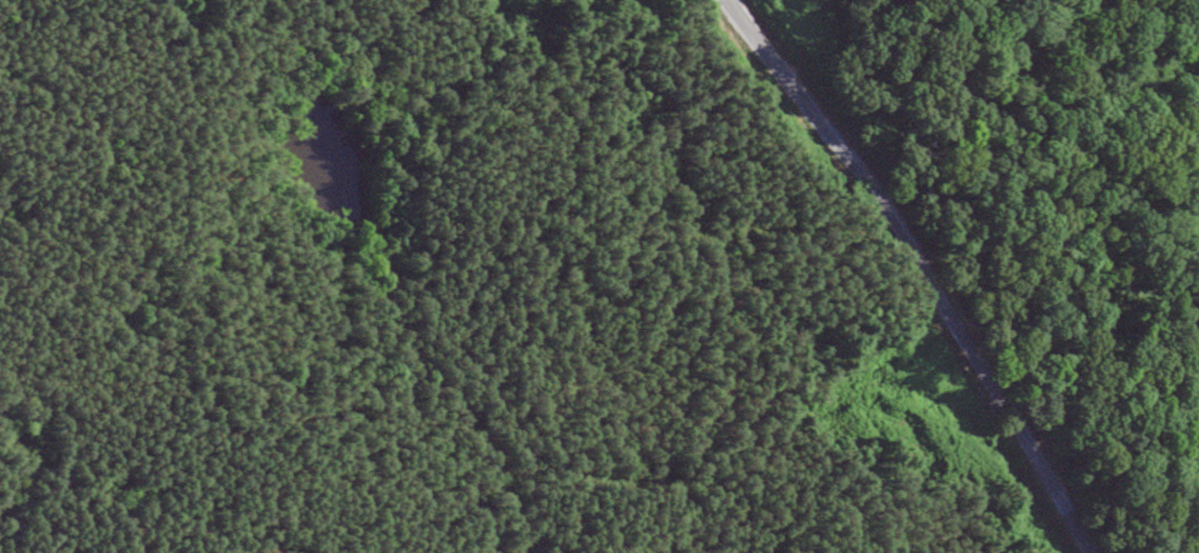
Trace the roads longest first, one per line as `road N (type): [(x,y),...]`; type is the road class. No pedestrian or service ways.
road 1 (residential): [(1198,535),(1157,492),(862,90),(770,0)]

